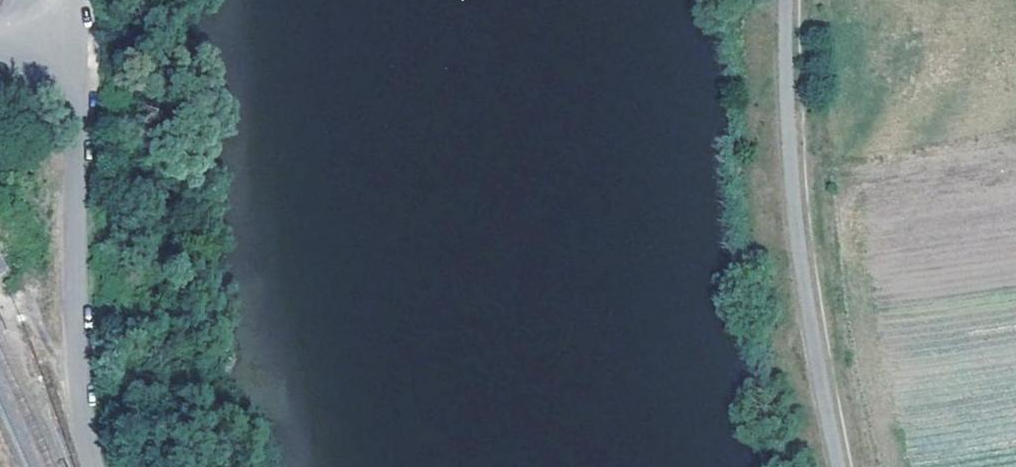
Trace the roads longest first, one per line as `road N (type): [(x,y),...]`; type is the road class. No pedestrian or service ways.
road 1 (unclassified): [(59,37),(77,157),(82,360),(105,466)]

